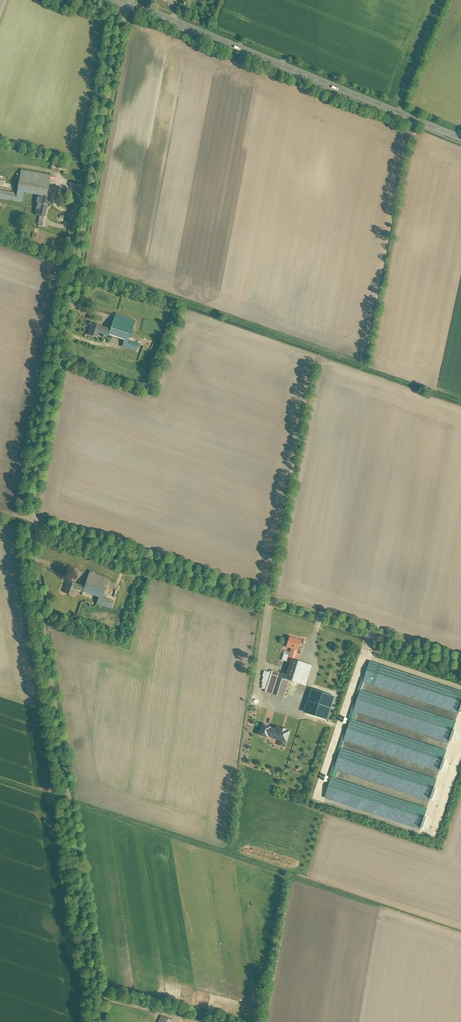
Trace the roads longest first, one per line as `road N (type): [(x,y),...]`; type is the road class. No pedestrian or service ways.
road 1 (unclassified): [(127,2),(32,522)]
road 2 (unclassified): [(32,522),(99,1021)]
road 3 (unclassified): [(32,522),(460,659)]
road 4 (secondary): [(460,137),(127,2)]

